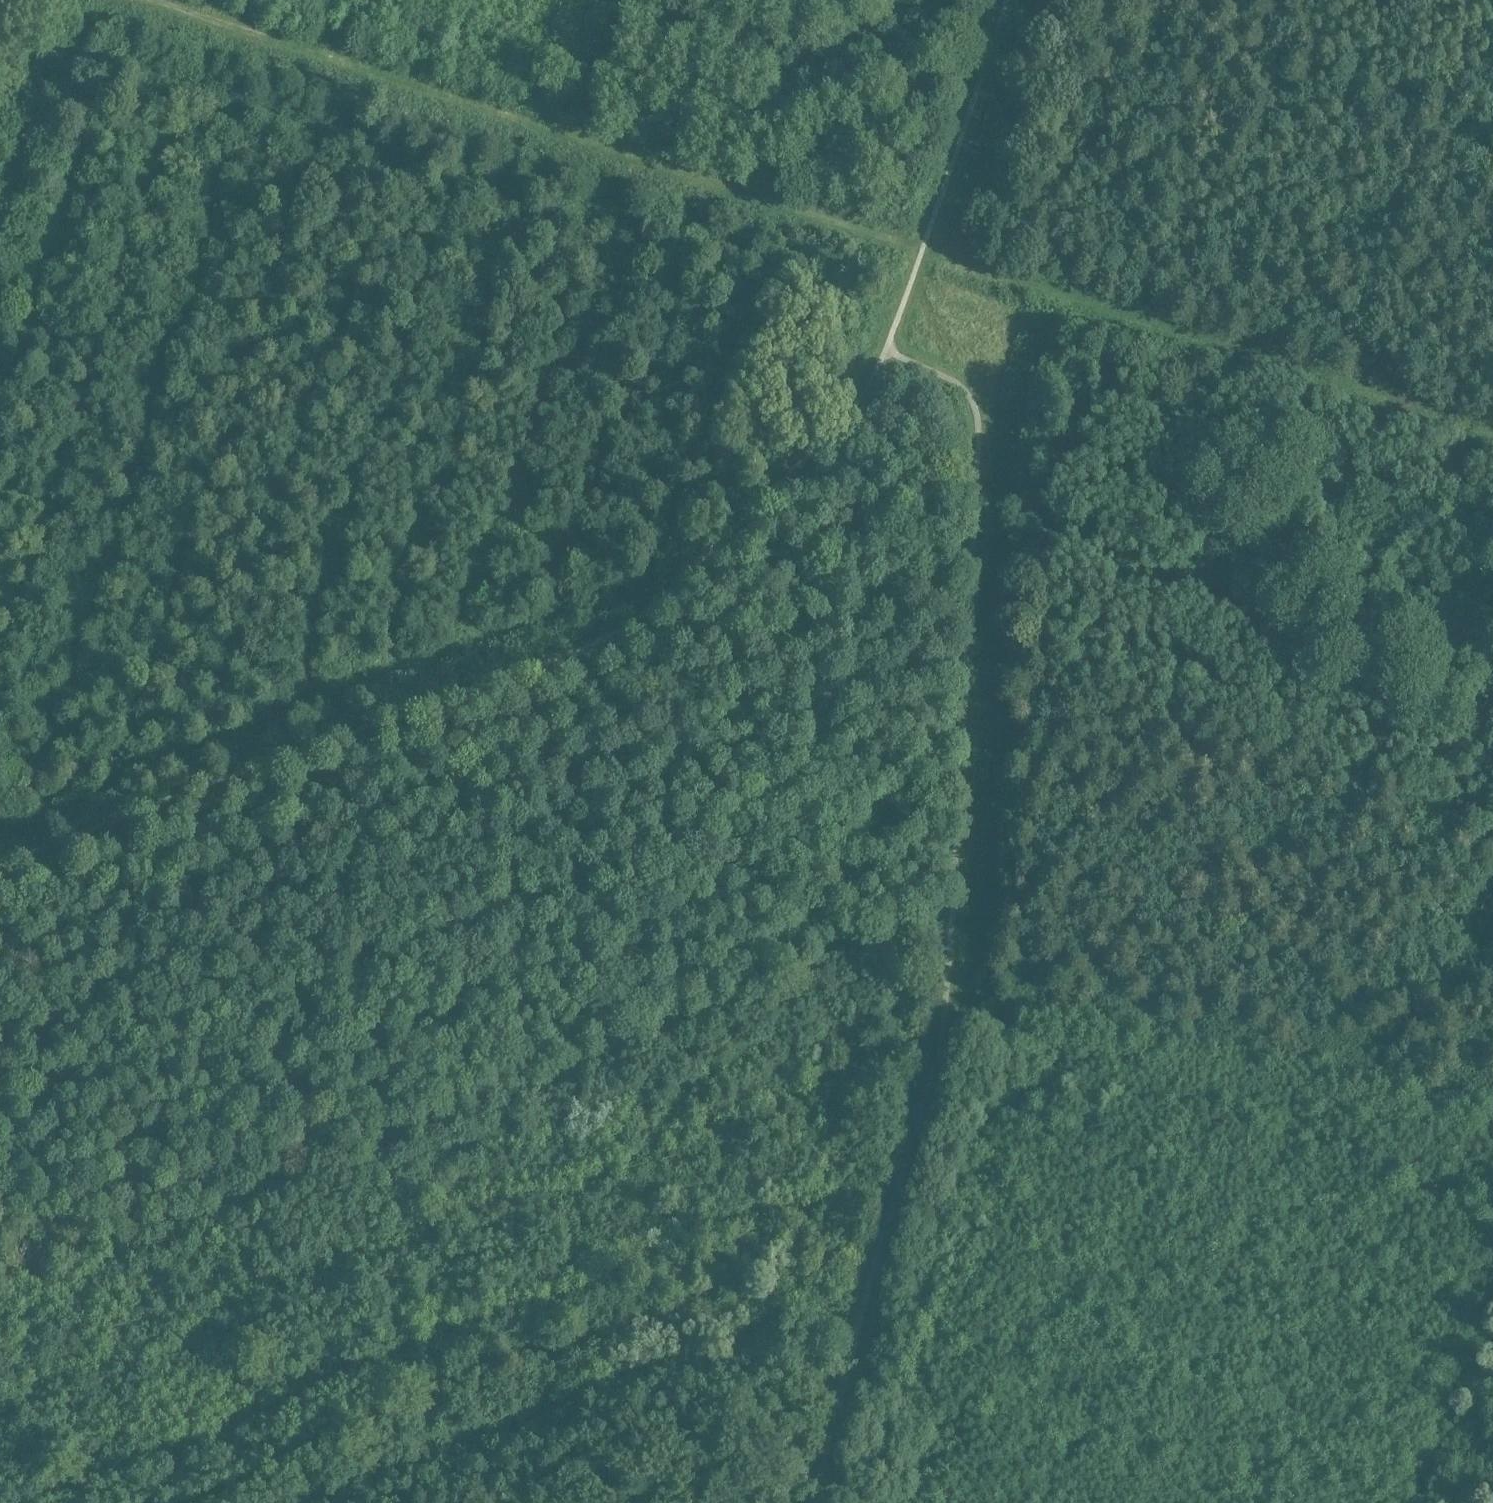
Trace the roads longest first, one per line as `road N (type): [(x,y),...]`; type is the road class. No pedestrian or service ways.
road 1 (track): [(909,287),(52,0)]
road 2 (track): [(161,0),(923,247)]

